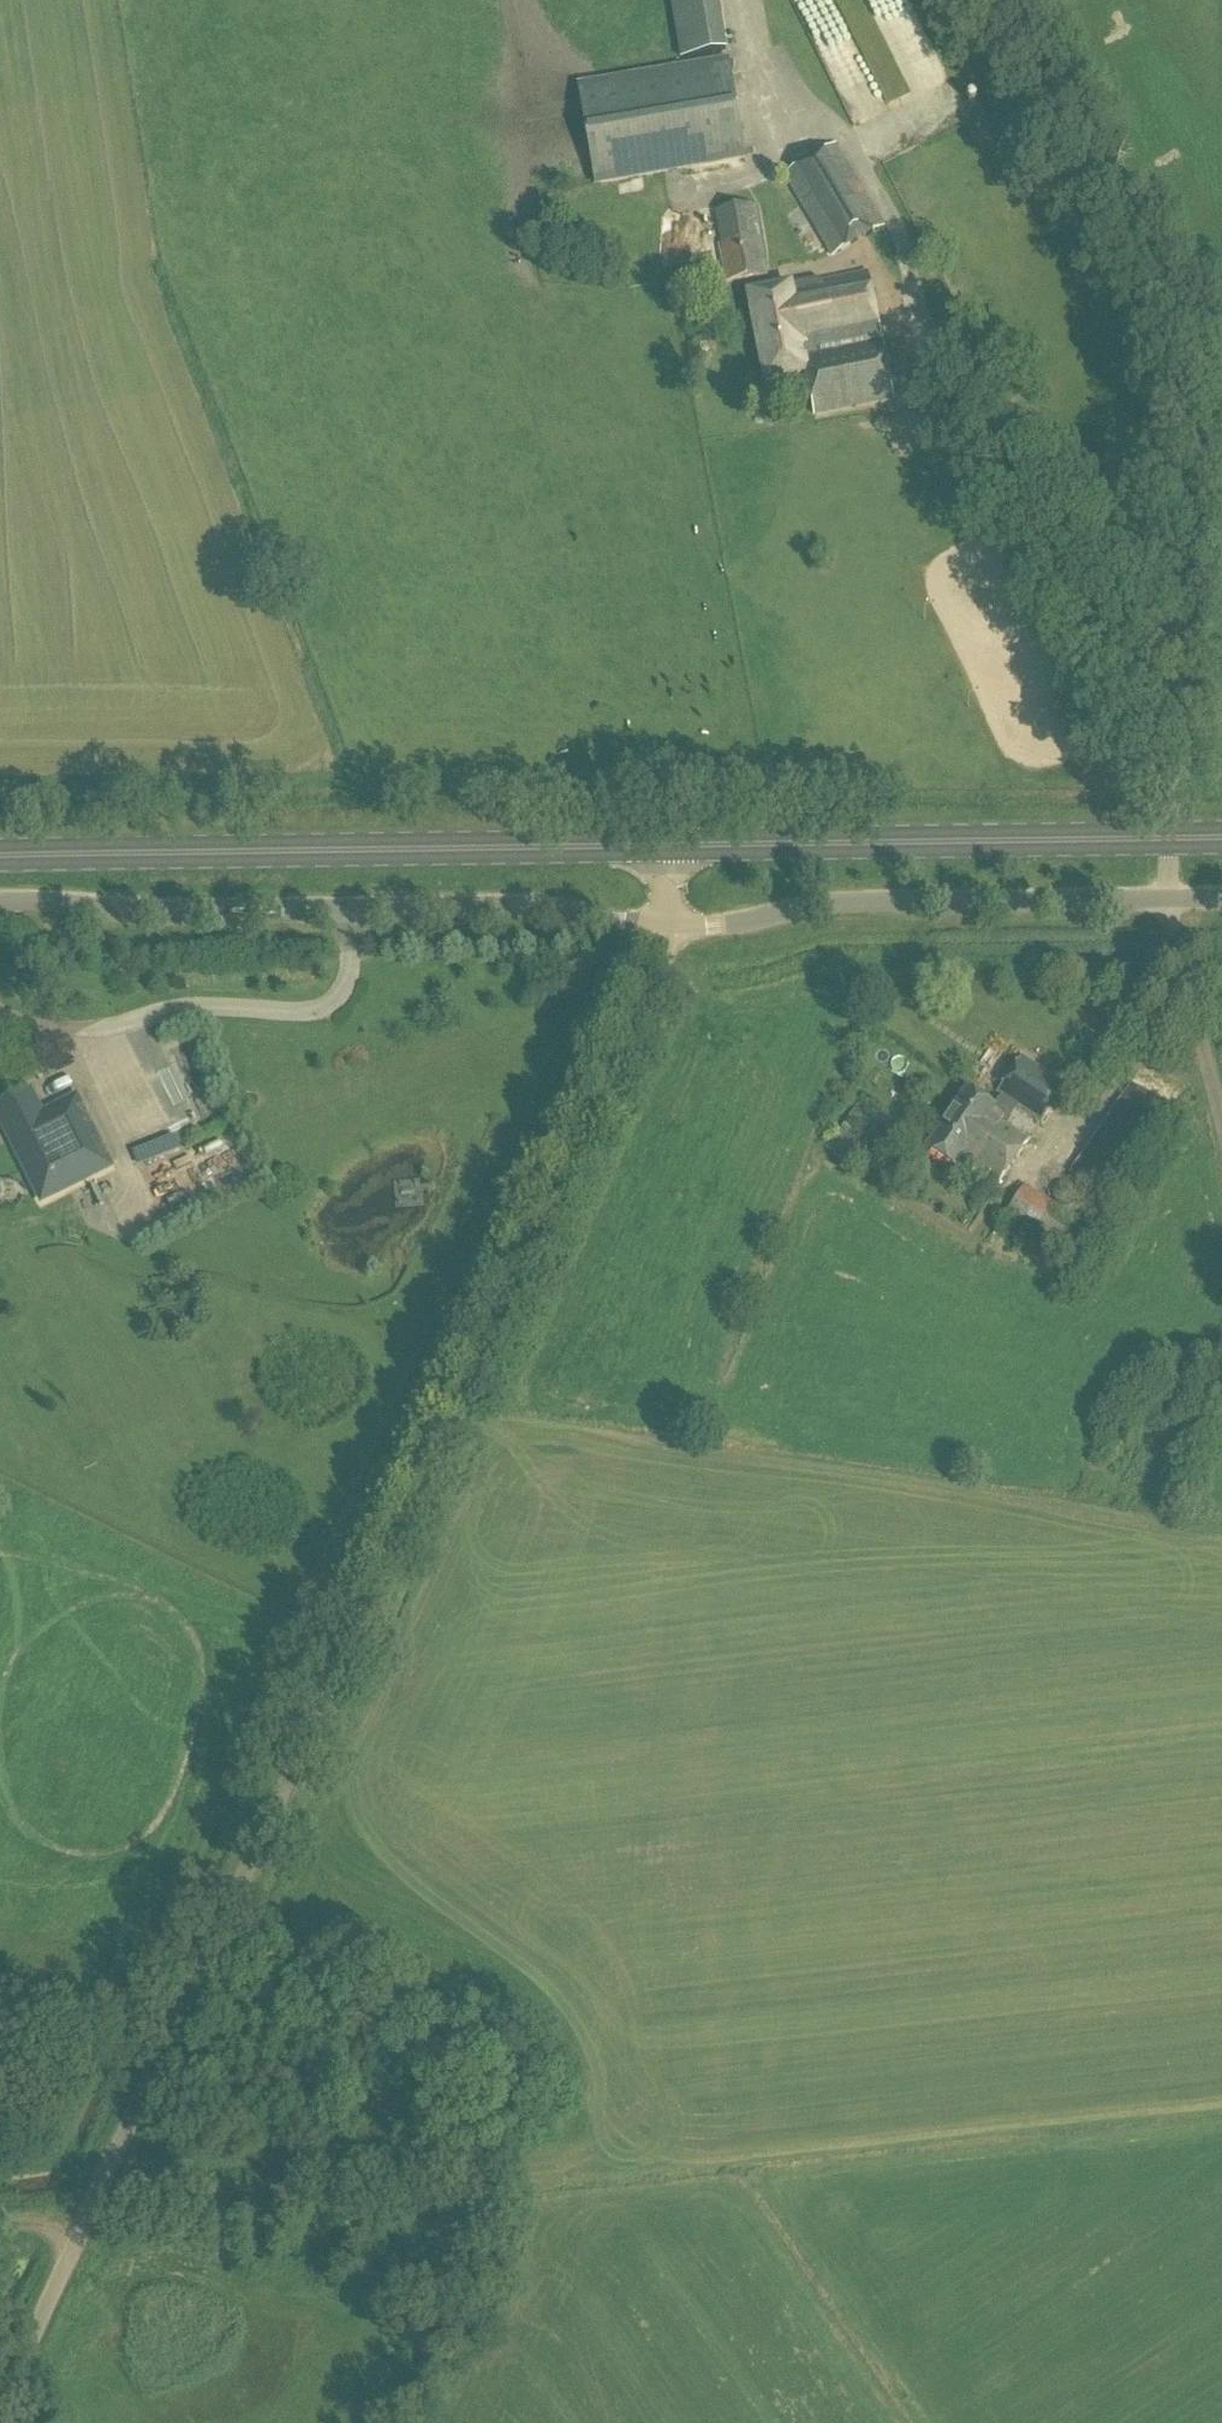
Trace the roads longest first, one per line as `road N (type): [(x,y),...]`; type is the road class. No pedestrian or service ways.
road 1 (unclassified): [(0,2403),(657,968),(665,925)]
road 2 (unclassified): [(0,902),(151,914),(550,906),(665,925)]
road 3 (primary): [(0,855),(661,844)]
road 4 (primary): [(661,844),(1168,838)]
road 5 (unclassified): [(1167,900),(817,908),(714,926),(665,925)]
road 6 (unclassified): [(1211,1122),(1167,900)]

